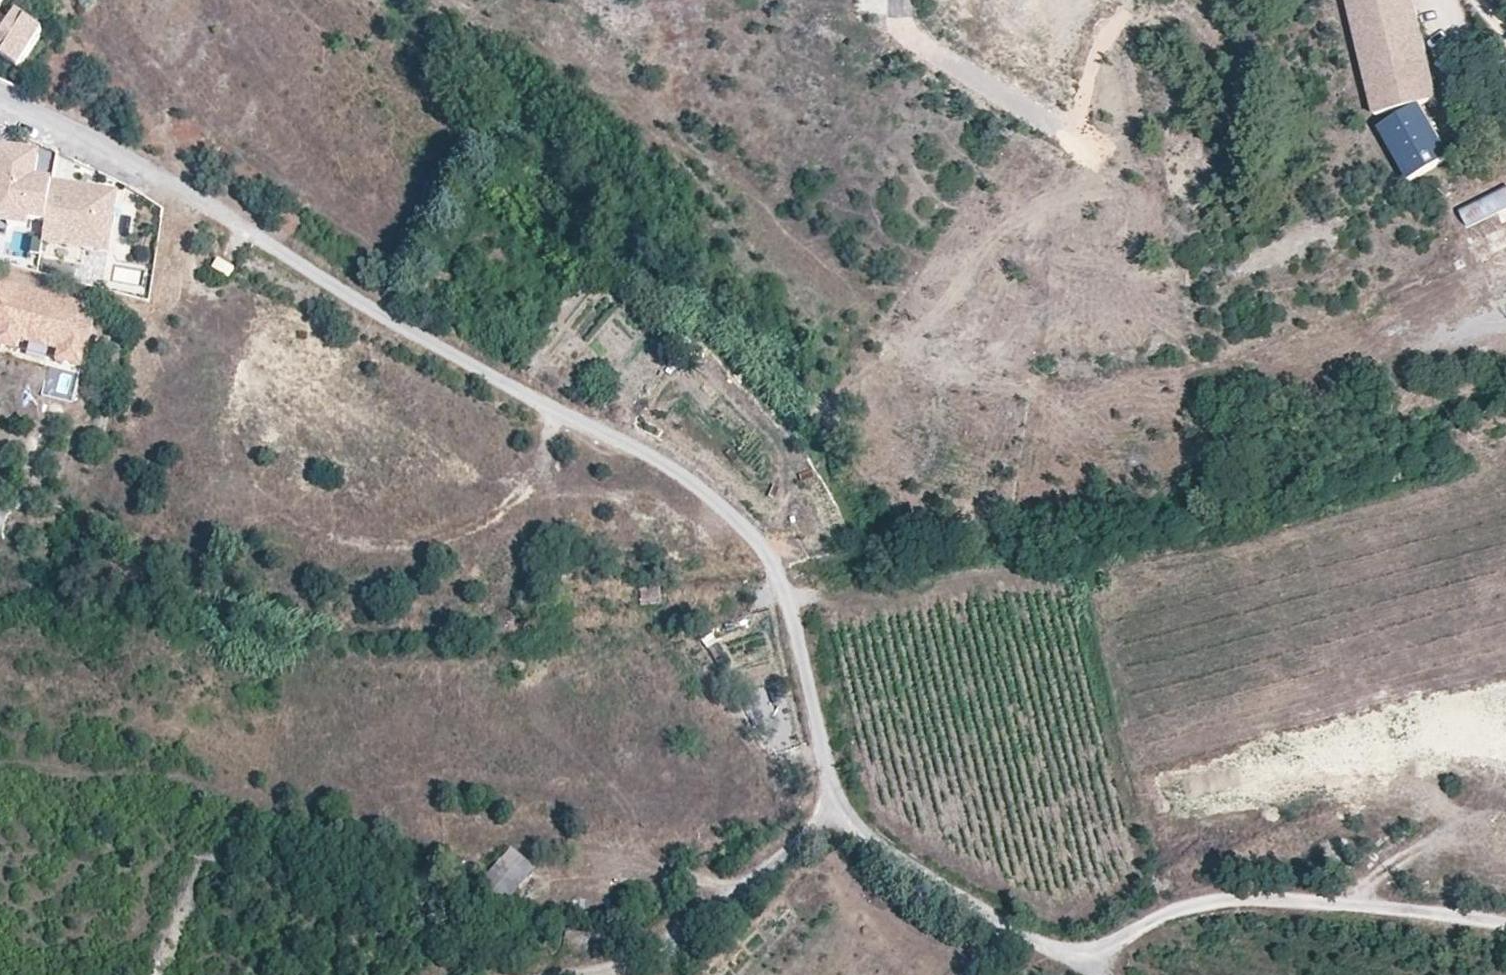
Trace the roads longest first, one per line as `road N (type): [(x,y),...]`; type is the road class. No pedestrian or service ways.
road 1 (unclassified): [(133,162),(415,340),(686,469),(784,568),(801,607),(832,818),(1088,962)]
road 2 (track): [(1088,962),(1153,923),(1252,901),(1404,912),(1505,935)]
road 3 (track): [(832,818),(721,900),(664,974)]
road 4 (track): [(905,26),(1069,128)]
road 5 (residential): [(133,162),(0,98)]
road 6 (track): [(1456,0),(1505,119)]

